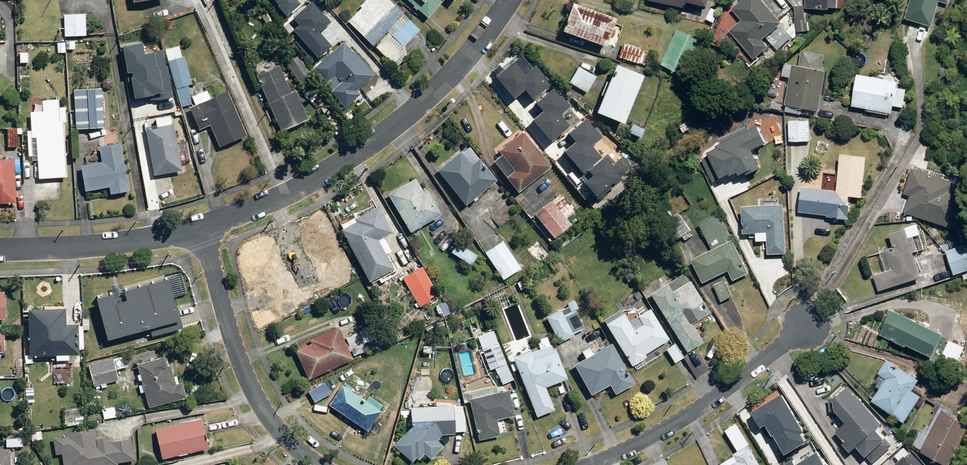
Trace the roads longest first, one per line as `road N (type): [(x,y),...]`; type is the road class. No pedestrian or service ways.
road 1 (residential): [(200,229),(300,191),(357,157),(480,44),(508,0)]
road 2 (residential): [(200,229),(251,384),(273,423),(322,464)]
road 3 (residential): [(583,464),(680,423),(810,322)]
road 4 (residential): [(0,249),(101,246),(200,229)]

